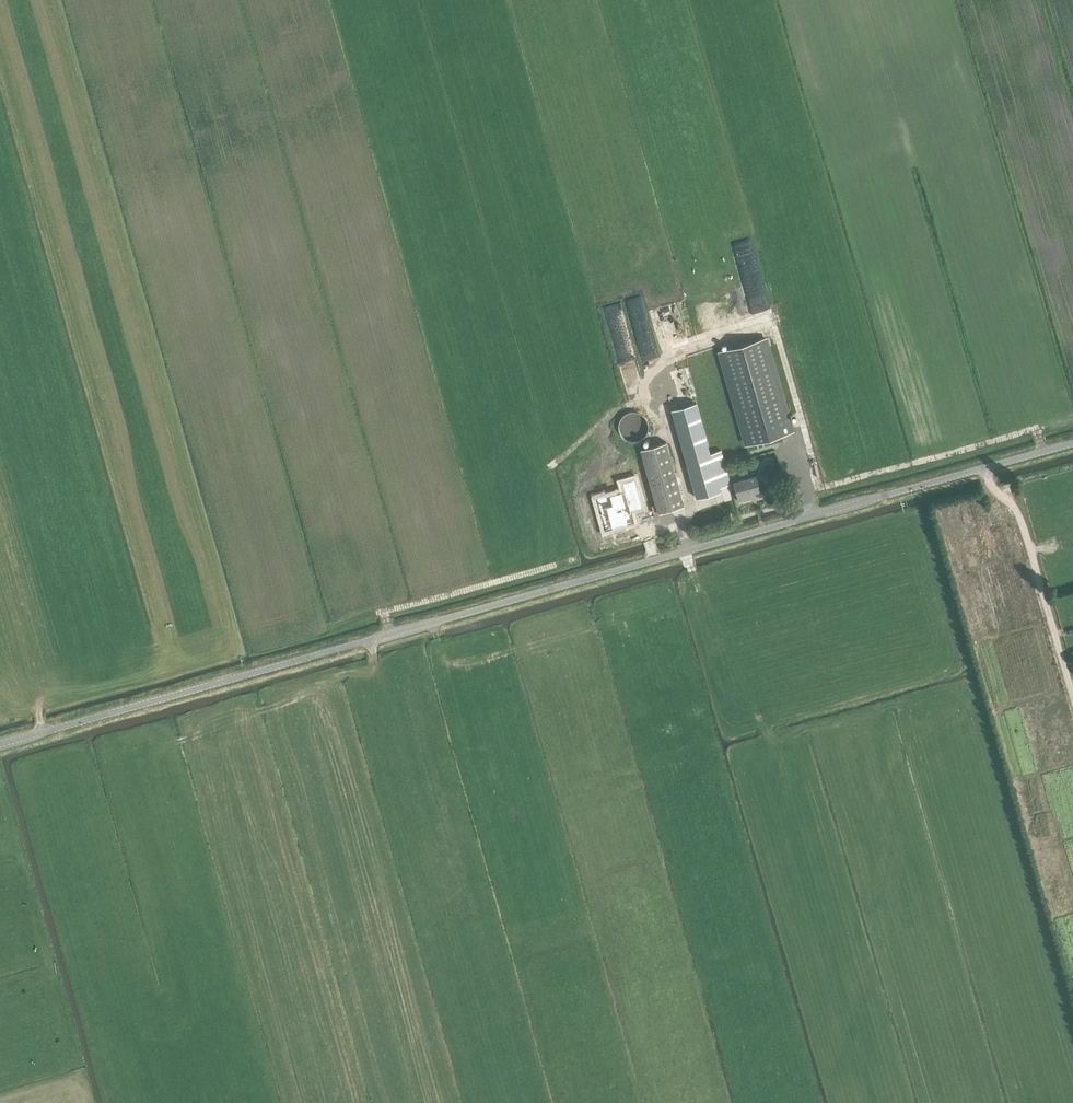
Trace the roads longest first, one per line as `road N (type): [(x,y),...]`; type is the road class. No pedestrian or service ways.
road 1 (unclassified): [(0,743),(1072,443)]
road 2 (track): [(771,744),(687,551)]

